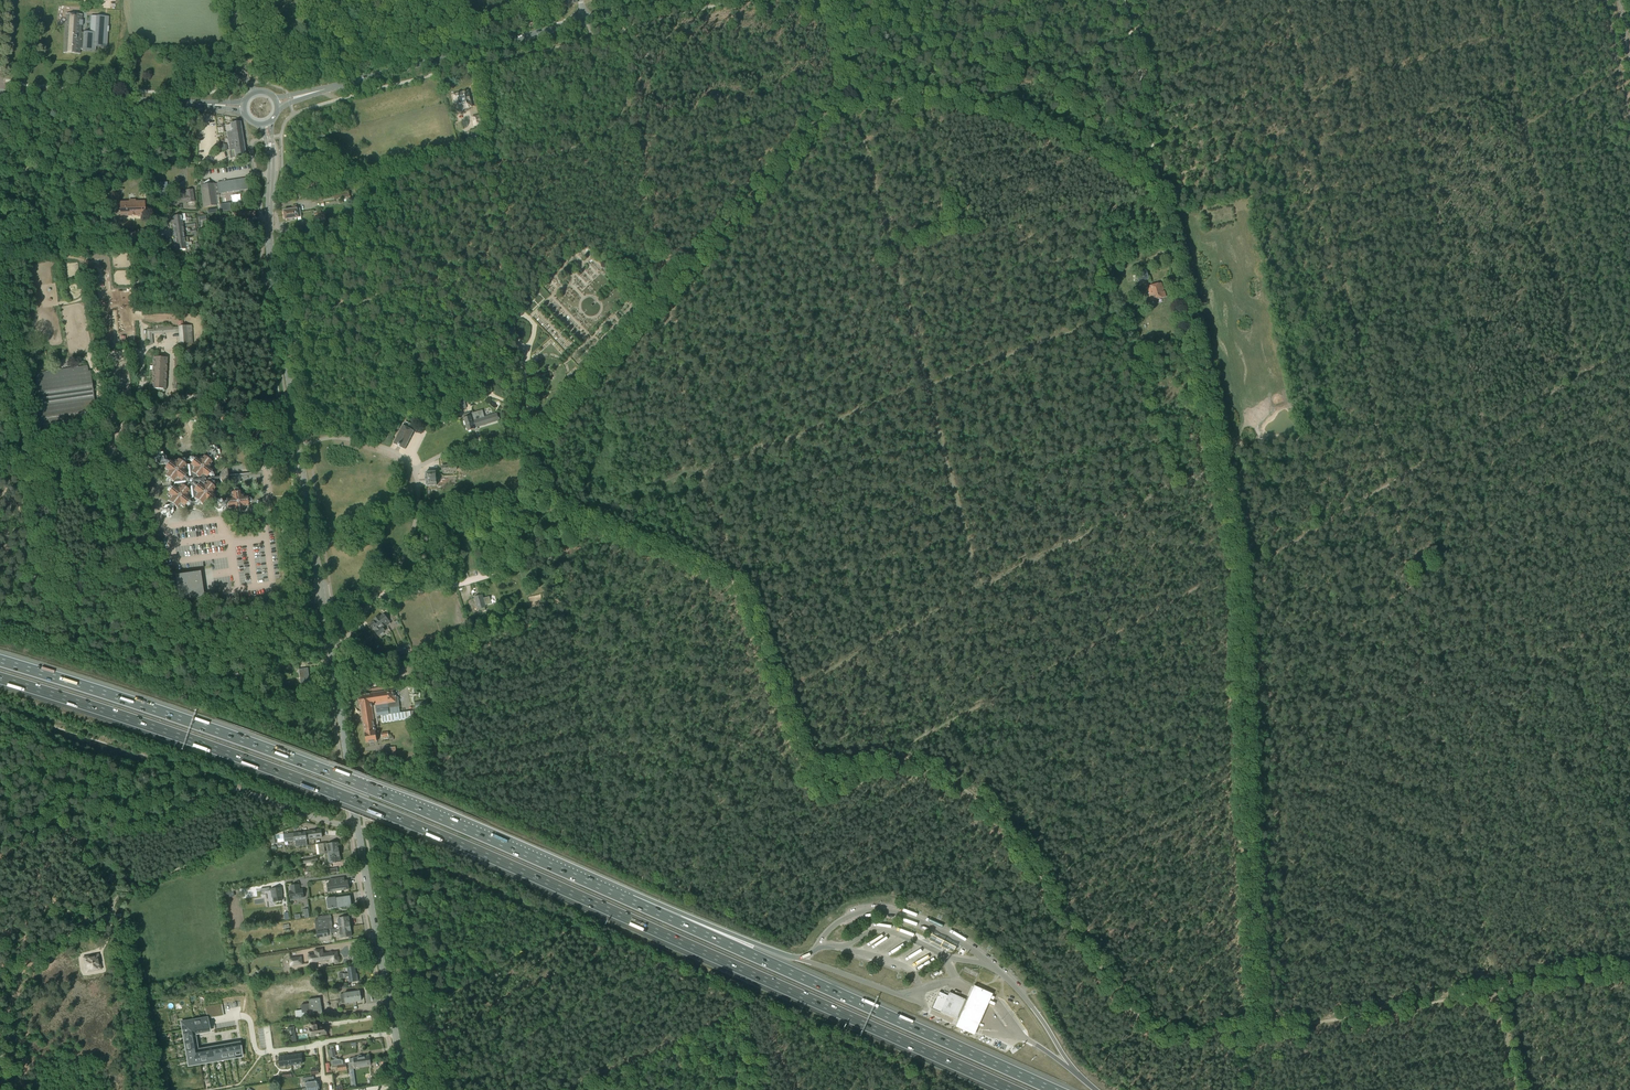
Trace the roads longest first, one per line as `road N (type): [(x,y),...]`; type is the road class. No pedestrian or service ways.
road 1 (motorway): [(0,678),(408,822),(1012,1089)]
road 2 (track): [(1159,193),(1240,568),(1260,1030)]
road 3 (track): [(1159,193),(1085,147),(977,102),(853,101),(981,588)]
road 4 (track): [(1172,250),(1126,270),(1102,321),(580,519)]
road 5 (secondary): [(358,827),(272,270),(271,170)]
road 6 (track): [(876,766),(1206,583),(1267,559),(1388,484)]
road 7 (motorway): [(1054,1089),(525,854)]
road 8 (track): [(1388,484),(1304,87),(1147,110)]
road 9 (motorway): [(525,854),(331,773),(0,661)]
road 10 (track): [(1495,988),(1388,484)]
road 11 (track): [(1220,472),(1156,493),(781,696)]
road 12 (track): [(532,437),(848,81)]
road 13 (track): [(580,519),(736,584),(807,760),(844,771),(899,763)]
road 14 (unclassified): [(0,845),(92,815),(137,821),(228,790),(358,827)]
road 15 (track): [(899,763),(942,777),(989,811),(1137,1015)]
road 16 (motorway): [(789,956),(525,854)]
road 17 (track): [(1388,484),(1629,350)]
road 18 (primary): [(336,86),(584,21)]
road 19 (track): [(1260,1030),(1495,988)]
road 20 (track): [(580,519),(495,574),(377,596)]
road 21 (residential): [(211,1021),(246,1016),(263,1053),(395,1033)]
road 22 (secondary): [(395,1033),(358,827)]
road 23 (track): [(1159,193),(1124,0)]
road 24 (primary): [(195,104),(0,93)]
road 25 (track): [(664,294),(695,473)]
road 26 (residential): [(0,246),(167,233)]
road 27 (track): [(28,455),(0,324)]
road 28 (track): [(1137,1015),(1173,1034),(1260,1030)]
road 29 (track): [(833,0),(853,101),(835,104)]

